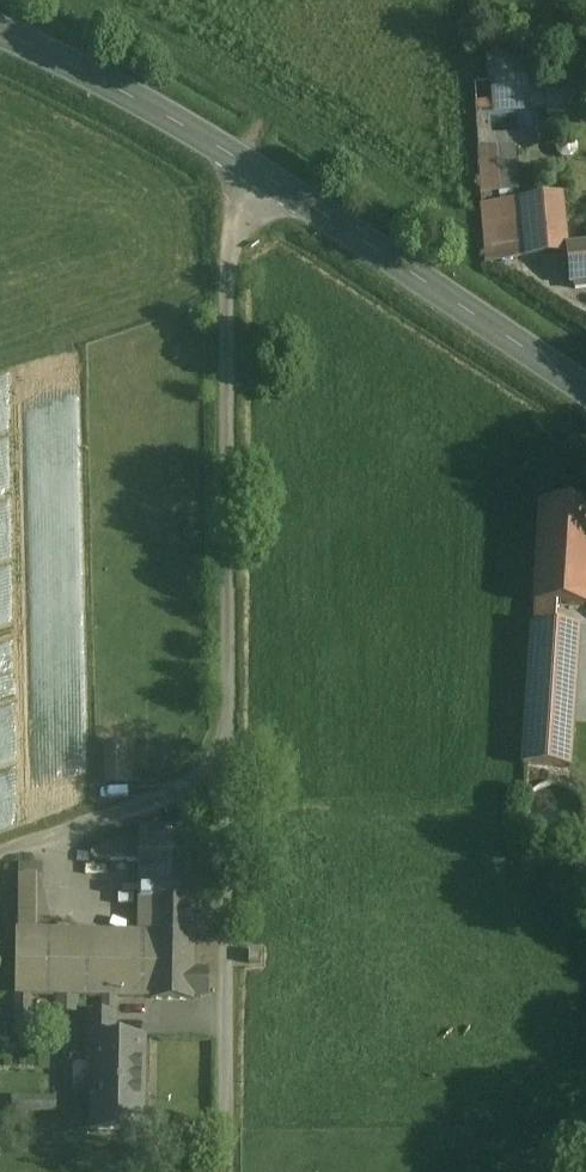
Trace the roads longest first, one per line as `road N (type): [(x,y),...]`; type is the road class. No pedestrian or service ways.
road 1 (unclassified): [(227,741),(228,247),(266,180)]
road 2 (unclassified): [(227,741),(225,1171)]
road 3 (secondary): [(266,180),(585,392)]
road 4 (secondary): [(0,35),(266,180)]
road 5 (unclassified): [(0,856),(192,786),(227,741)]

